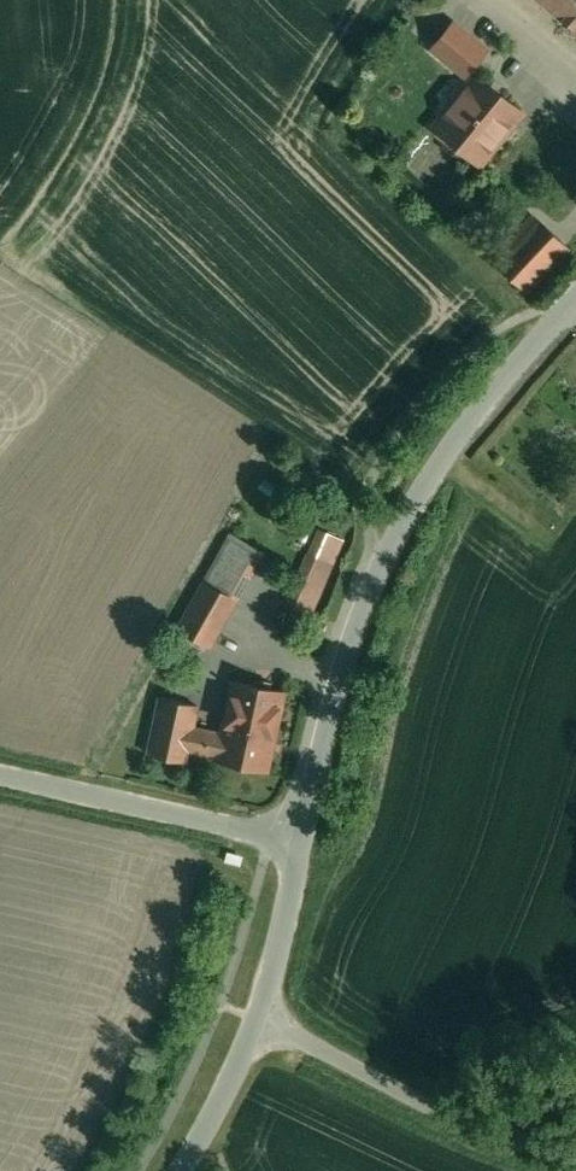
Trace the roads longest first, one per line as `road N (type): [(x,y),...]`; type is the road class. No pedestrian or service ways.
road 1 (unclassified): [(575,287),(452,420),(378,579),(302,845)]
road 2 (unclassified): [(575,1148),(261,1024)]
road 3 (unclassified): [(302,845),(0,777)]
road 4 (unclassified): [(261,1024),(302,845)]
road 5 (unclassified): [(189,1170),(261,1024)]

